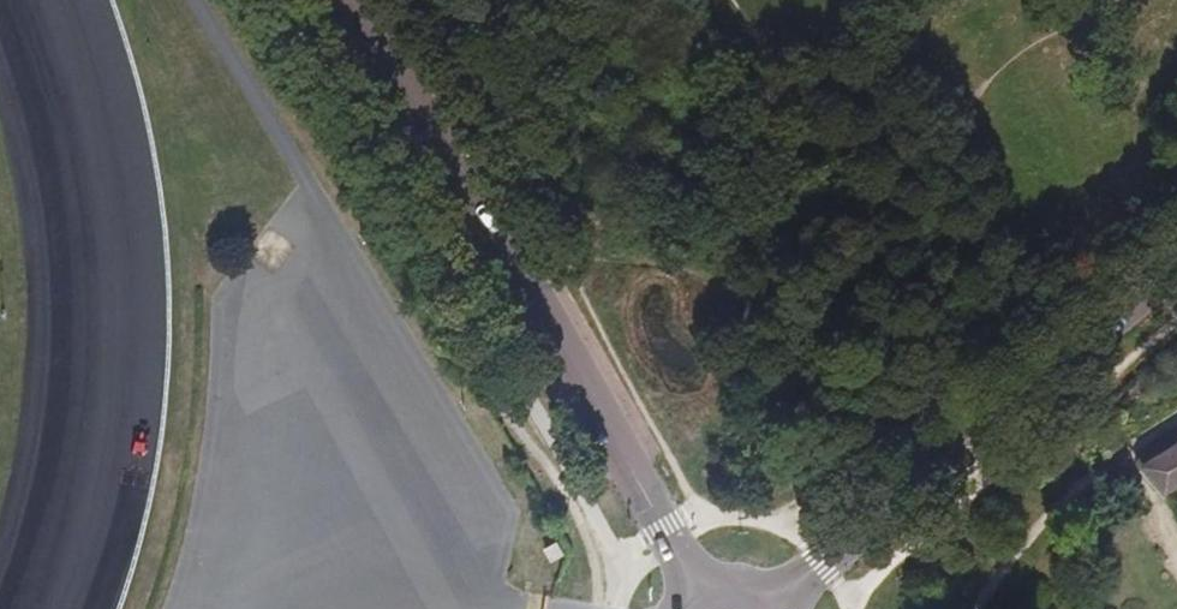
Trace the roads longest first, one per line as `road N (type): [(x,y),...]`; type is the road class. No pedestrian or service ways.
road 1 (tertiary): [(342,0),(504,249),(700,594)]
road 2 (unclassified): [(1176,269),(770,604)]

